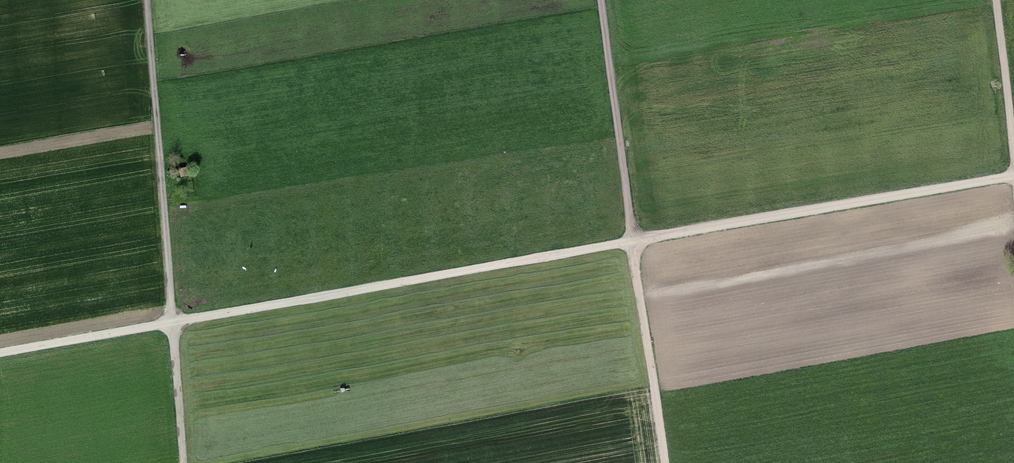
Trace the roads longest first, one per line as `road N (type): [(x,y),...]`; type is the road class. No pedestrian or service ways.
road 1 (track): [(0,355),(1013,175)]
road 2 (track): [(599,0),(663,462)]
road 3 (track): [(150,0),(185,462)]
road 4 (track): [(1013,140),(996,0)]

